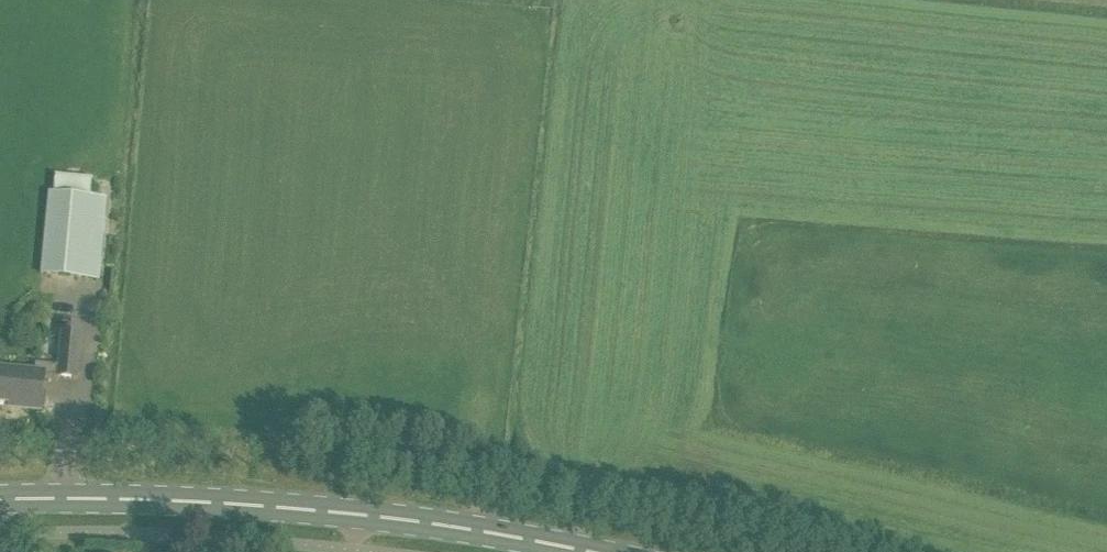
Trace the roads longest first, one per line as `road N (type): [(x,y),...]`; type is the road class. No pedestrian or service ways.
road 1 (primary): [(571,551),(285,509),(0,502)]

